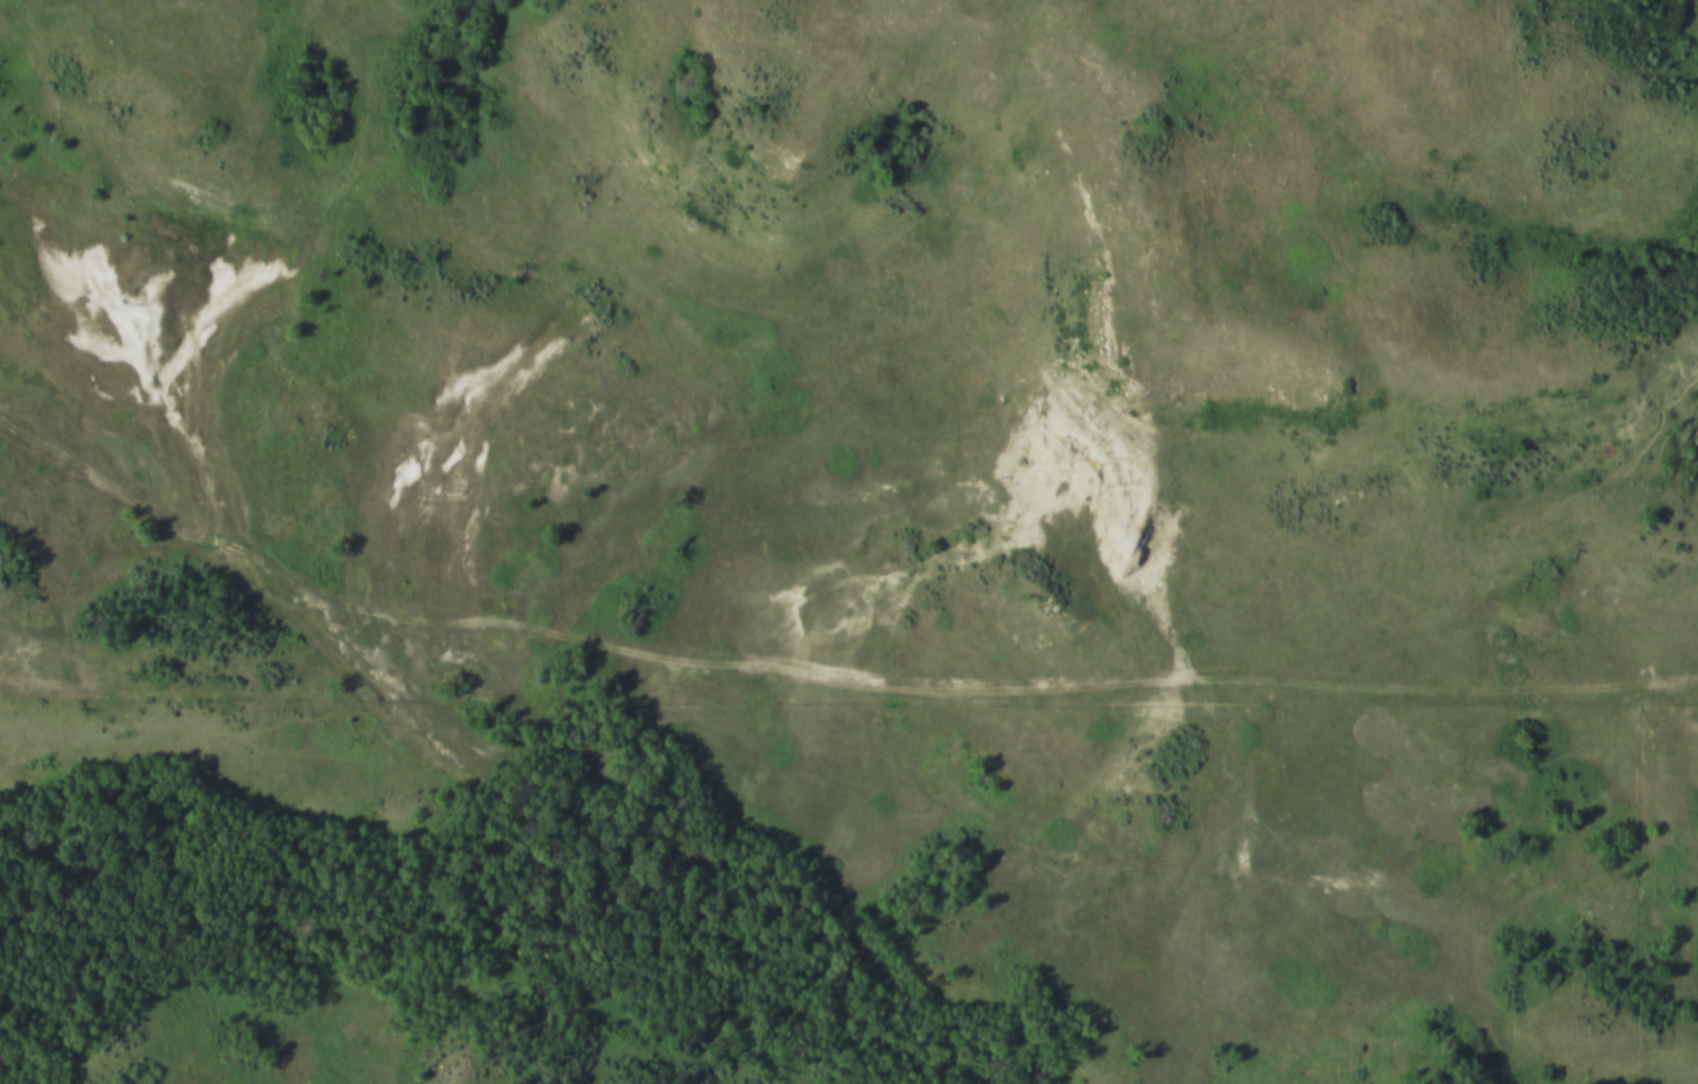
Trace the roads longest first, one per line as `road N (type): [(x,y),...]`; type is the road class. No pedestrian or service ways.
road 1 (track): [(1697,699),(1482,698),(1257,683),(999,696),(896,693),(575,651),(518,632),(360,618),(0,429)]

